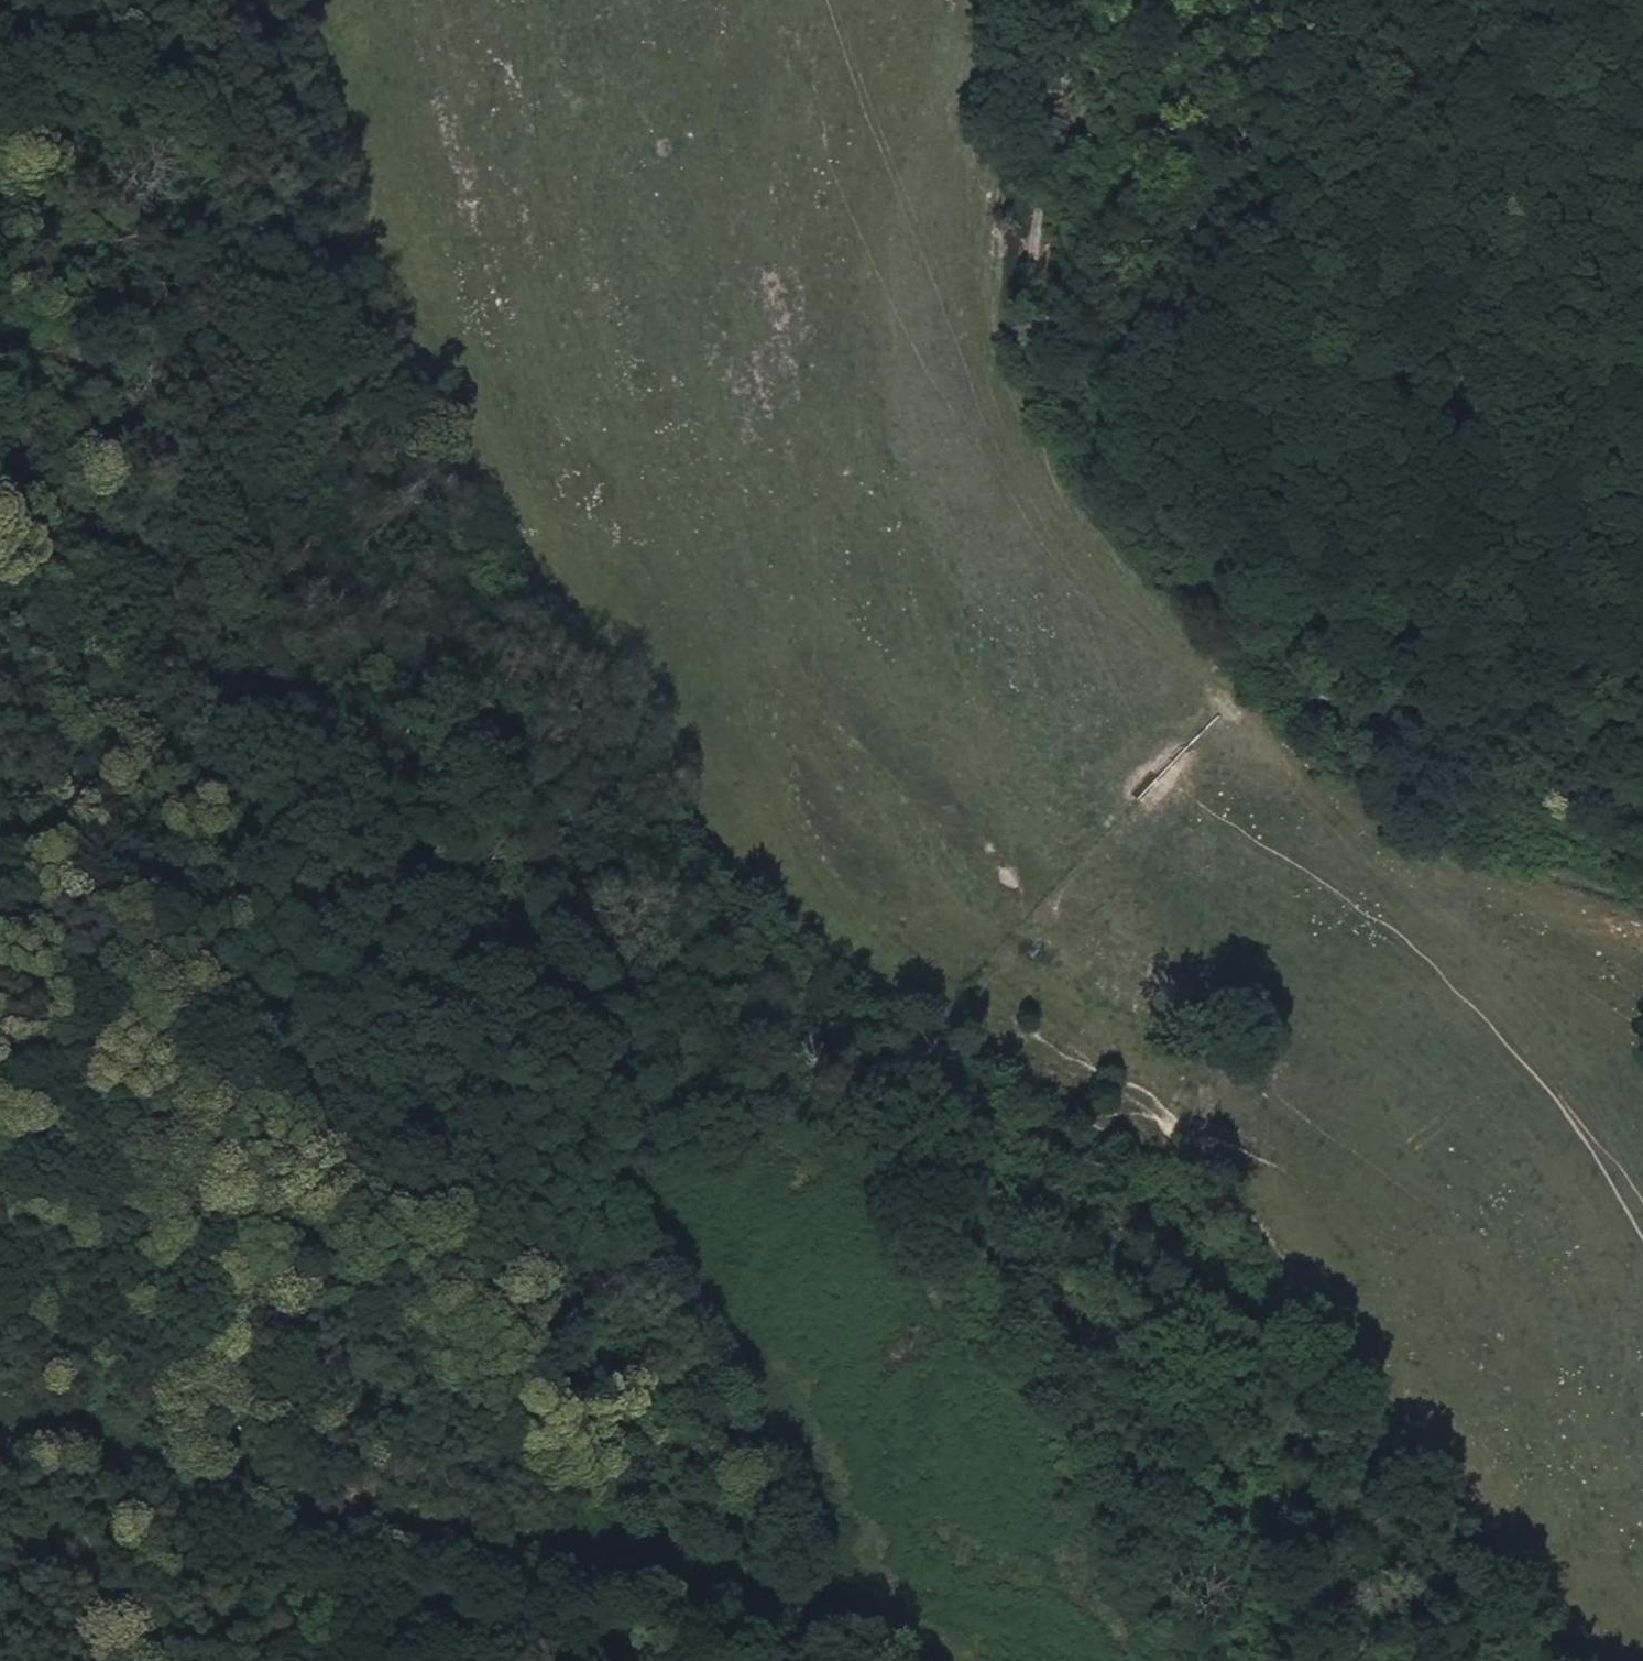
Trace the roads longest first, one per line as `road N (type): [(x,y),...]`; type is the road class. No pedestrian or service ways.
road 1 (track): [(1642,824),(1182,470),(1164,339),(1198,0)]

